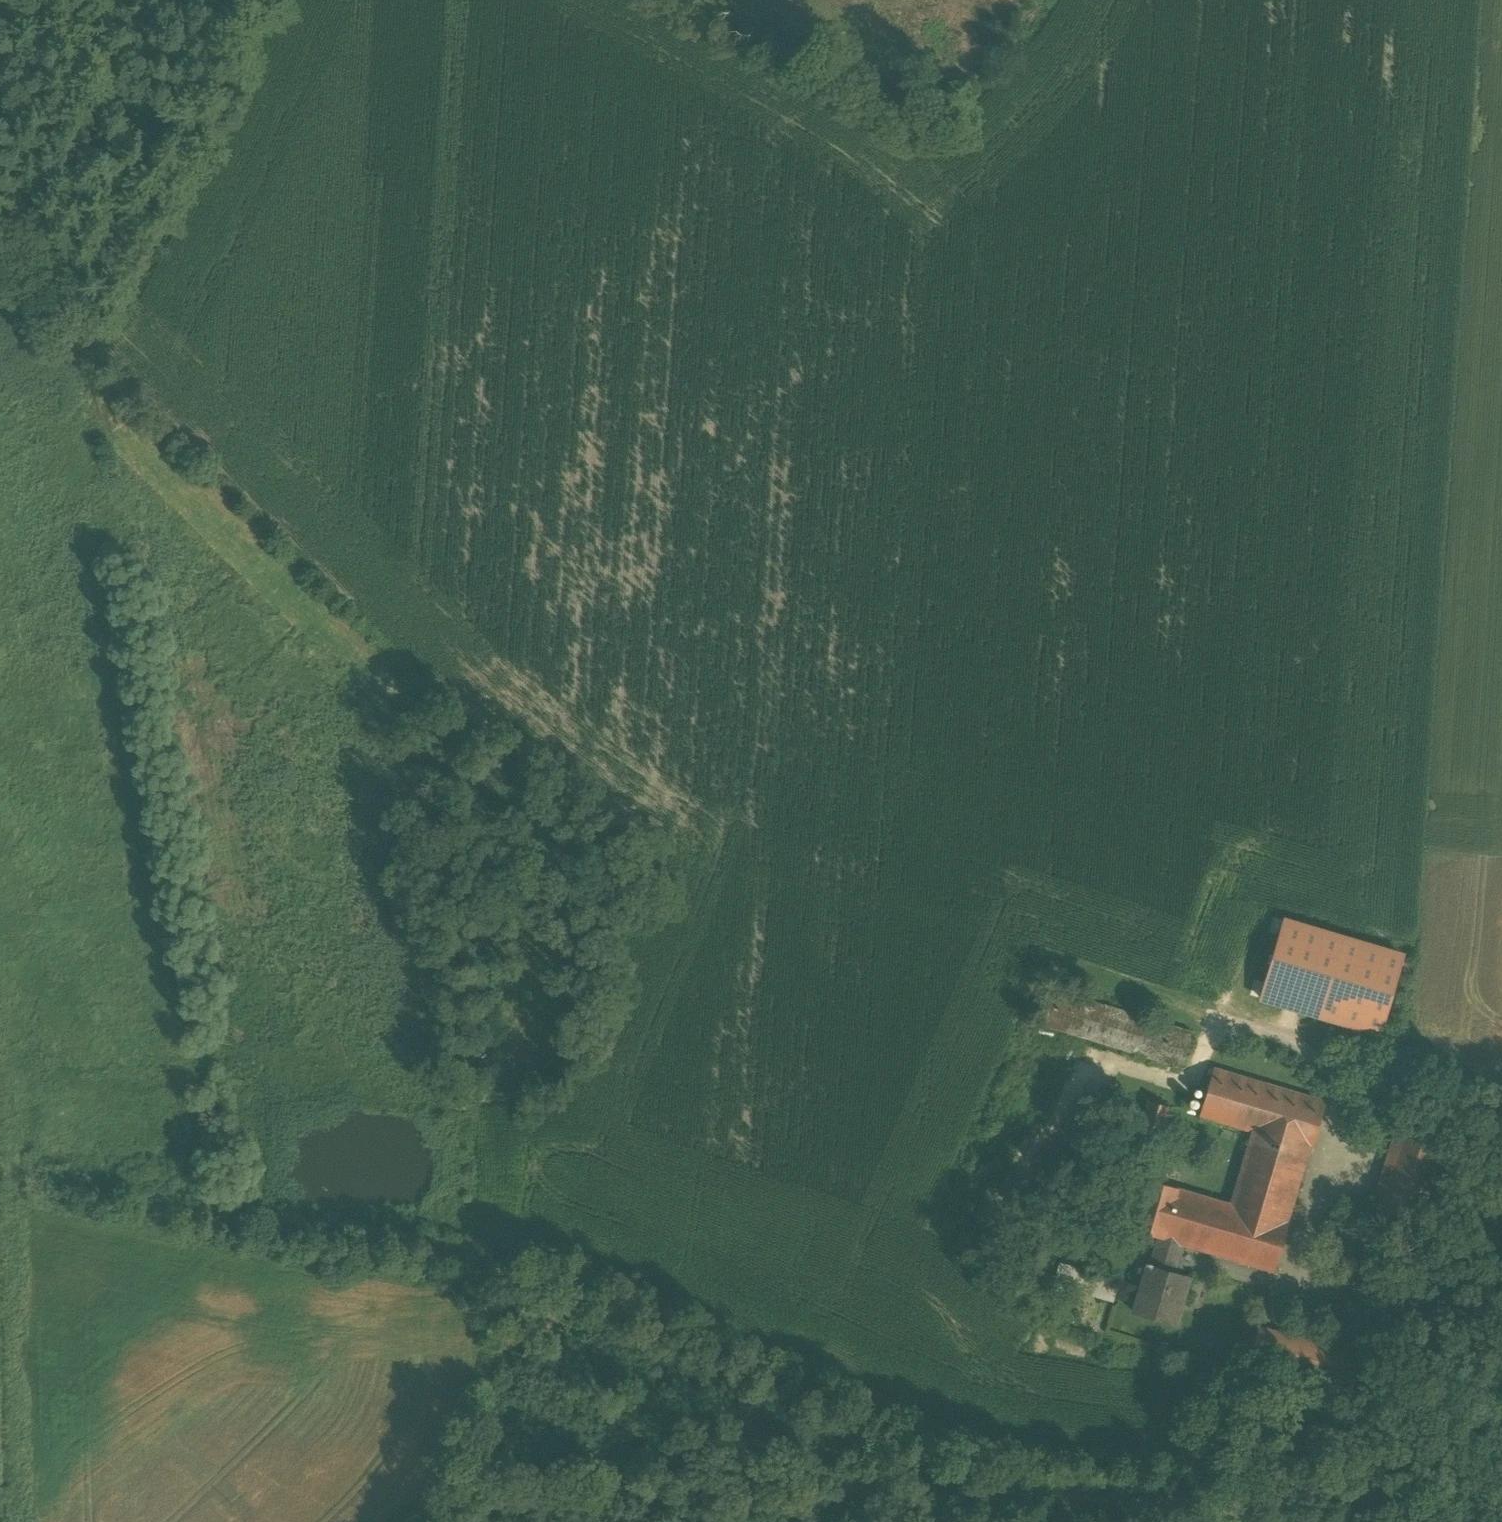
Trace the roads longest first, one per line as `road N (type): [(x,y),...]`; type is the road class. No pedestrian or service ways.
road 1 (residential): [(391,1521),(418,1496),(484,1464),(568,1457),(899,1486),(1087,1483),(1165,1493),(1252,1521)]

